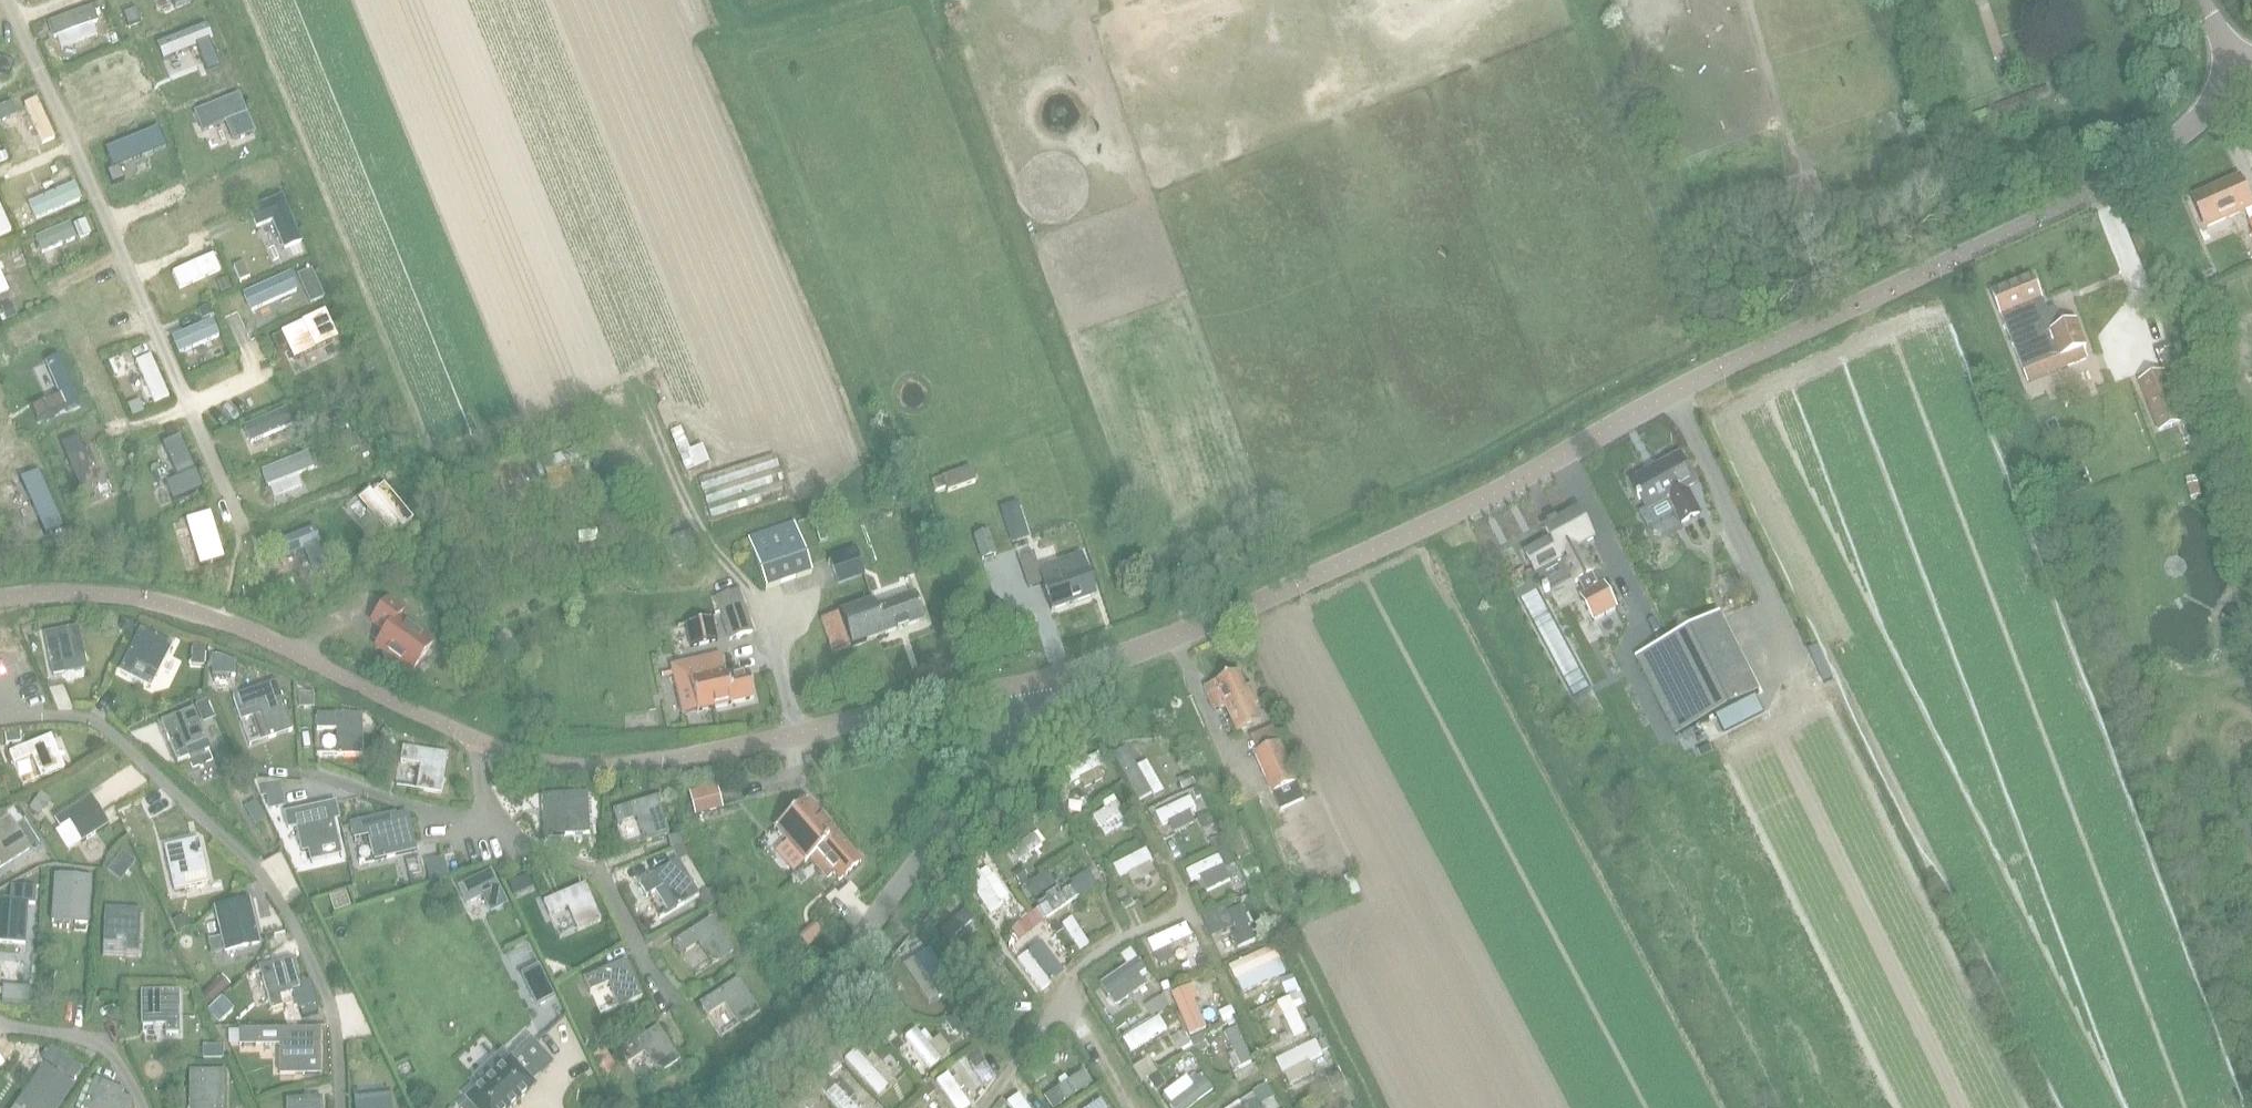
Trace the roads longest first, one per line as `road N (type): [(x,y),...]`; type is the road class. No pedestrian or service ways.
road 1 (unclassified): [(1003,687),(1128,654),(1393,538),(1750,355),(2085,198),(2240,87)]
road 2 (unclassified): [(0,598),(101,594),(179,608),(256,635),(477,739),(552,764),(683,756),(1003,687)]
road 3 (unclassified): [(712,1107),(808,1017),(991,766),(1010,730),(1003,687)]

